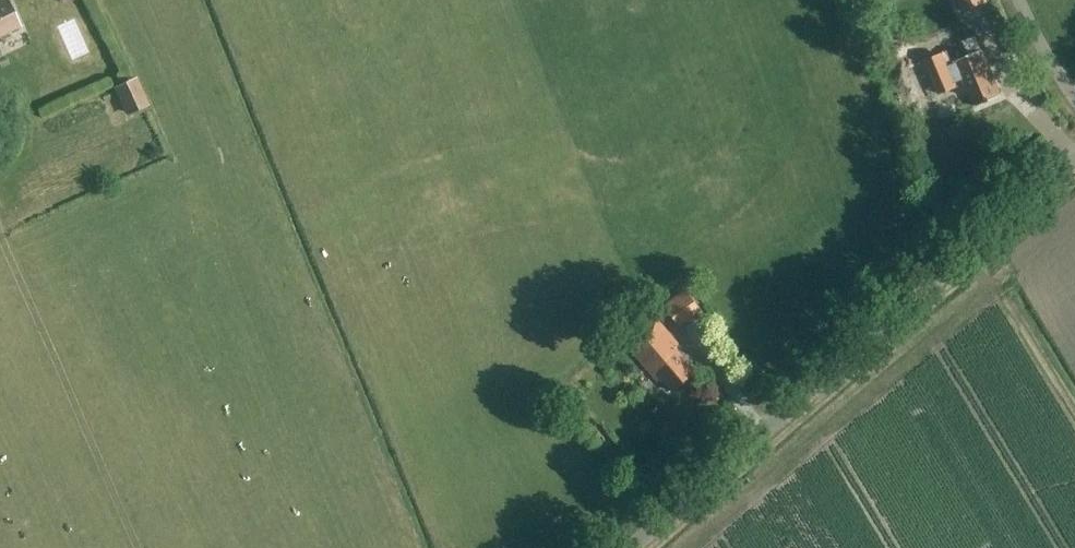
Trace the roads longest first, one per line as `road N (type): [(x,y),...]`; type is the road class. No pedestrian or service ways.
road 1 (unclassified): [(630,547),(1074,160)]
road 2 (track): [(139,547),(0,235)]

